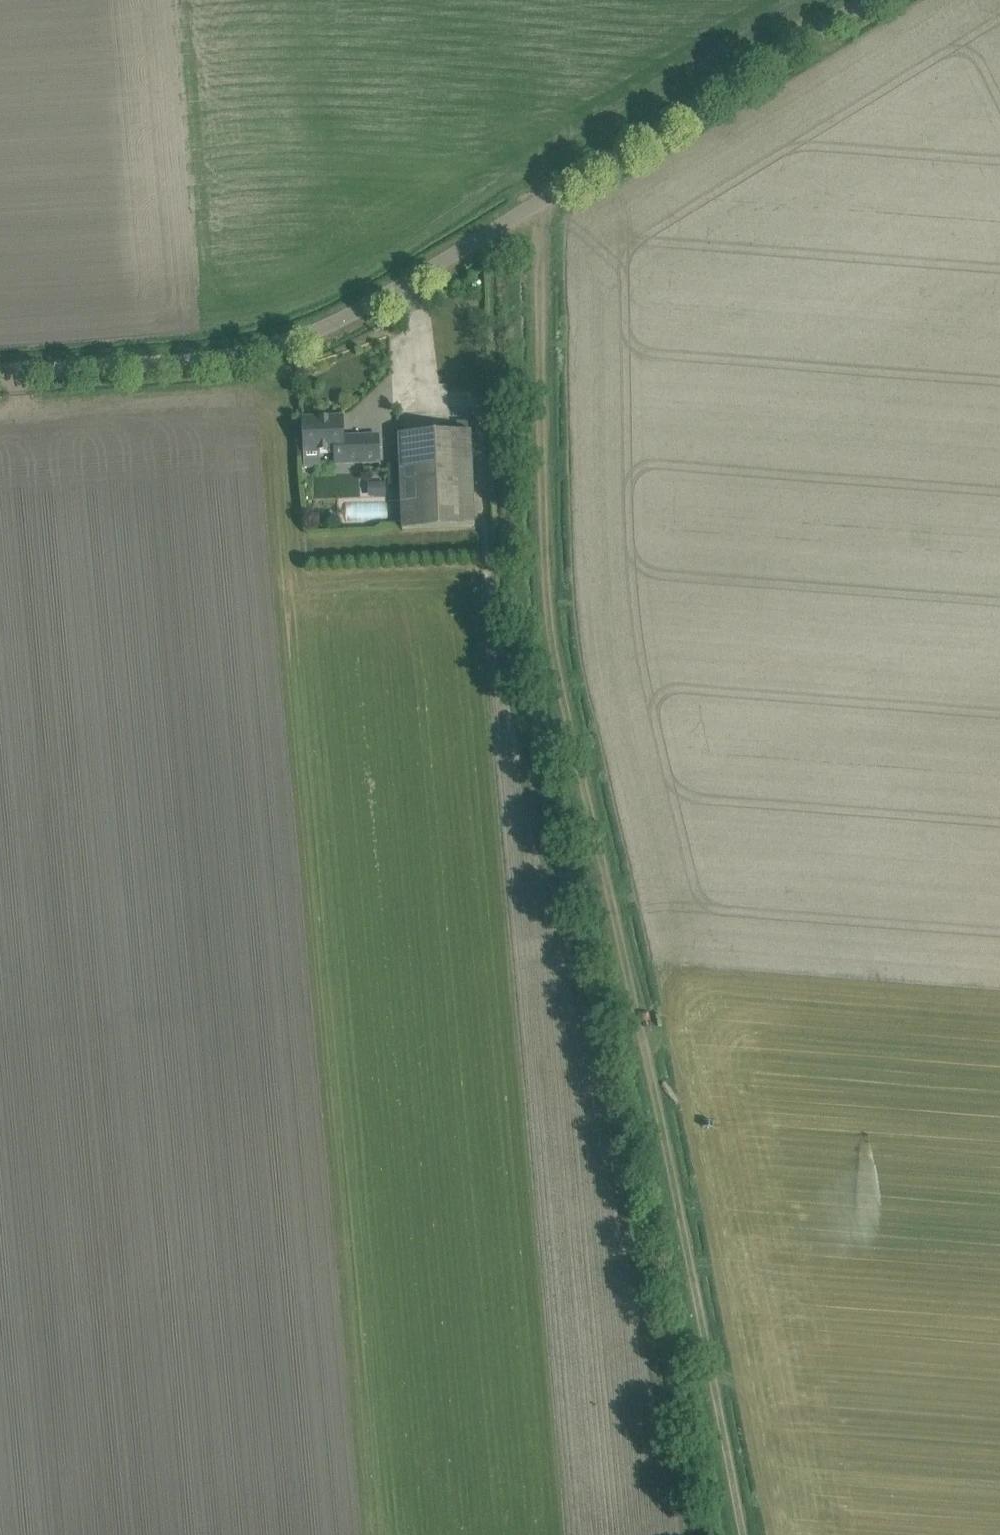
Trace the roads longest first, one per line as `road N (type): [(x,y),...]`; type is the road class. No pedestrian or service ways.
road 1 (track): [(542,192),(547,558),(558,685),(605,861),(752,1534)]
road 2 (unclassified): [(0,360),(296,334),(863,0)]

